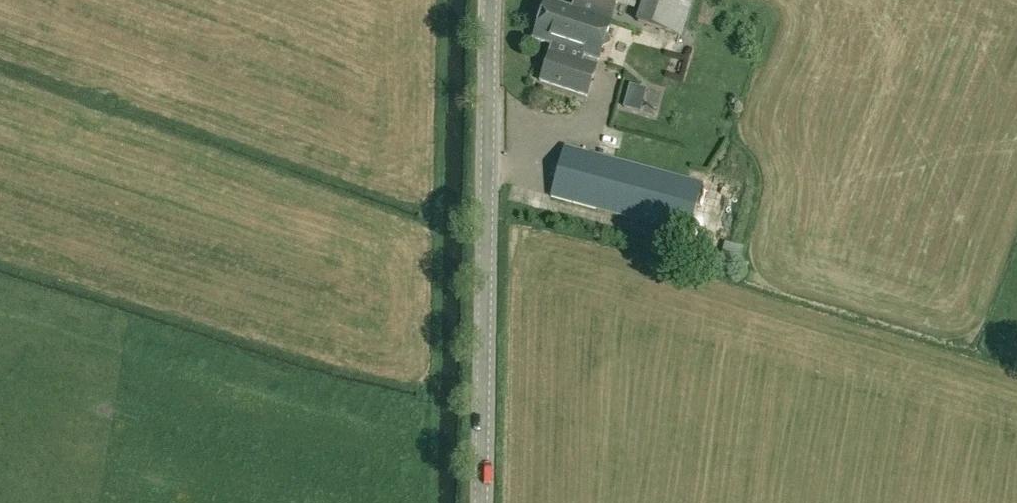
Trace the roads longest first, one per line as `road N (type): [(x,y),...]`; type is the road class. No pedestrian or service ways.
road 1 (tertiary): [(482,502),(491,0)]

